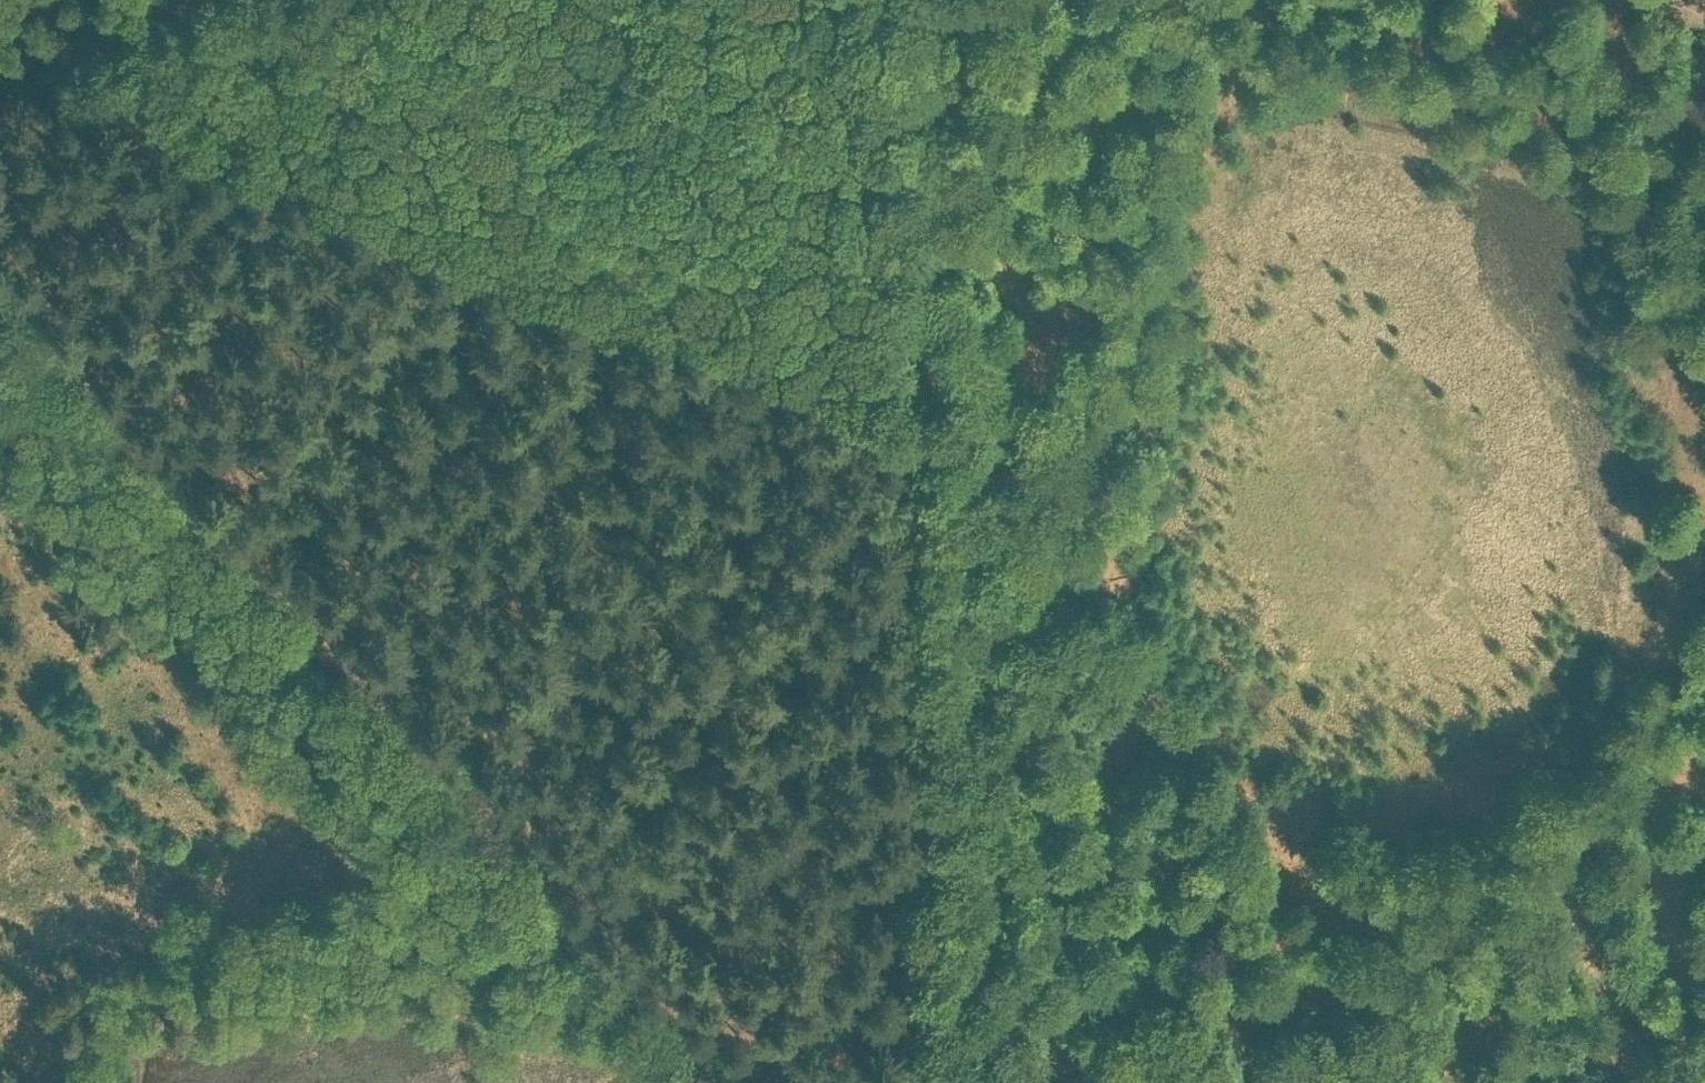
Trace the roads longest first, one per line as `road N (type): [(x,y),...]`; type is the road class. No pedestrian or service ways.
road 1 (track): [(742,1082),(628,985),(0,272)]
road 2 (unclassified): [(921,1082),(927,0)]
road 3 (track): [(0,81),(184,0)]

